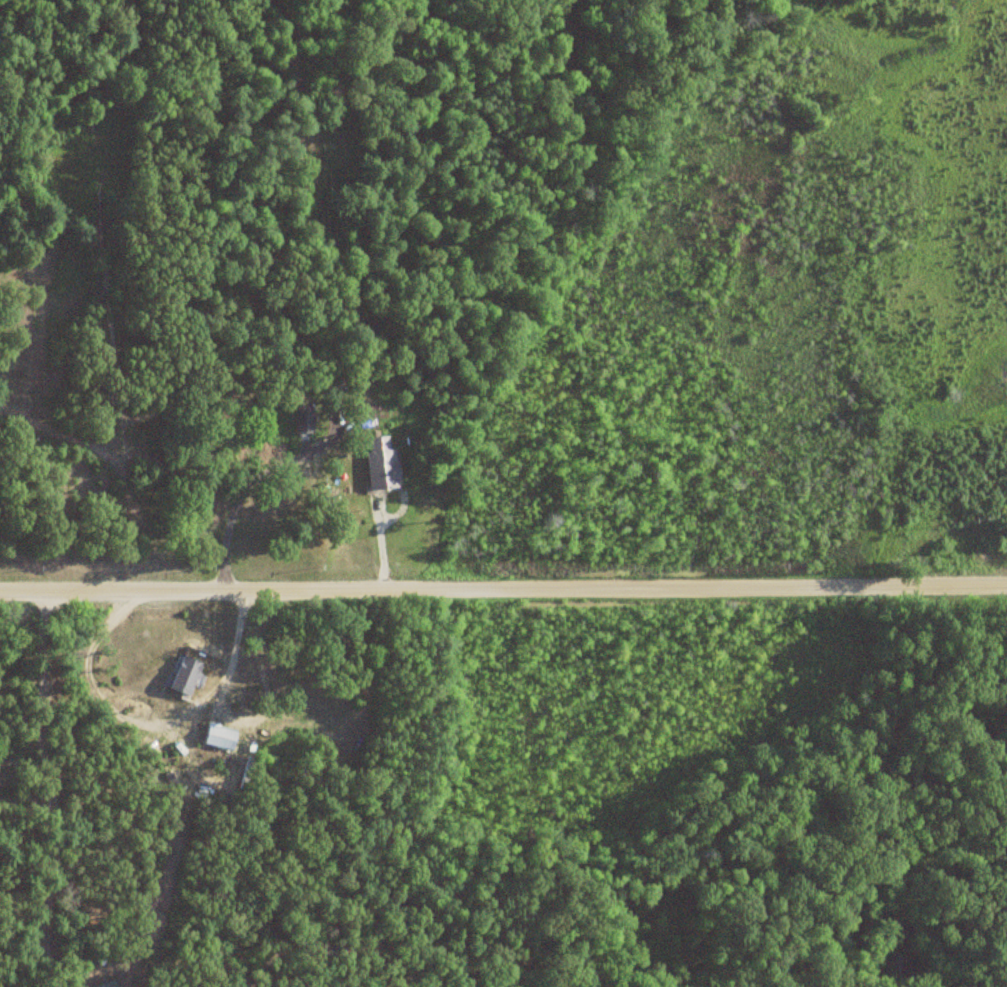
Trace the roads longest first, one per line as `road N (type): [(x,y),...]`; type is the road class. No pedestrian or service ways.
road 1 (residential): [(1006,586),(0,583)]

